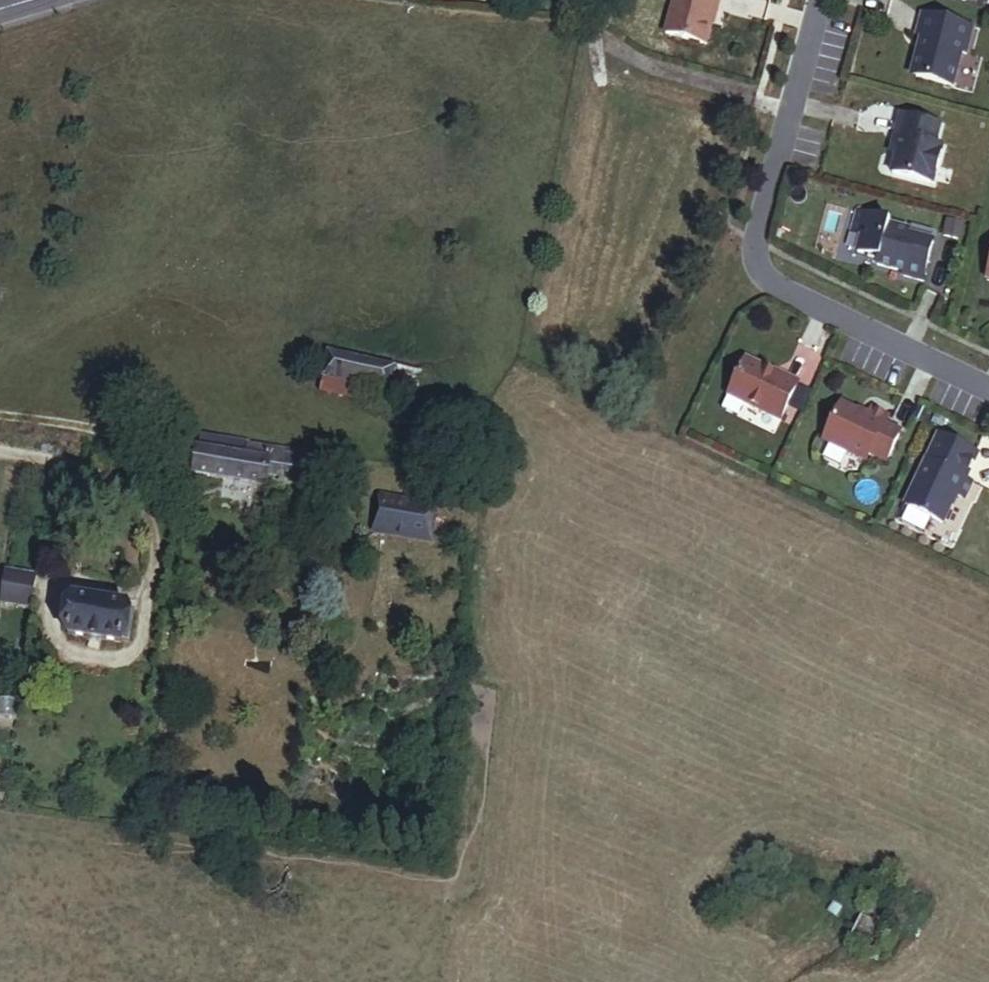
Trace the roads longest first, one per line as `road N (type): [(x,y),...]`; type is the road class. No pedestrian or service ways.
road 1 (residential): [(822,0),(760,218),(755,251),(763,271),(783,289),(988,390)]

